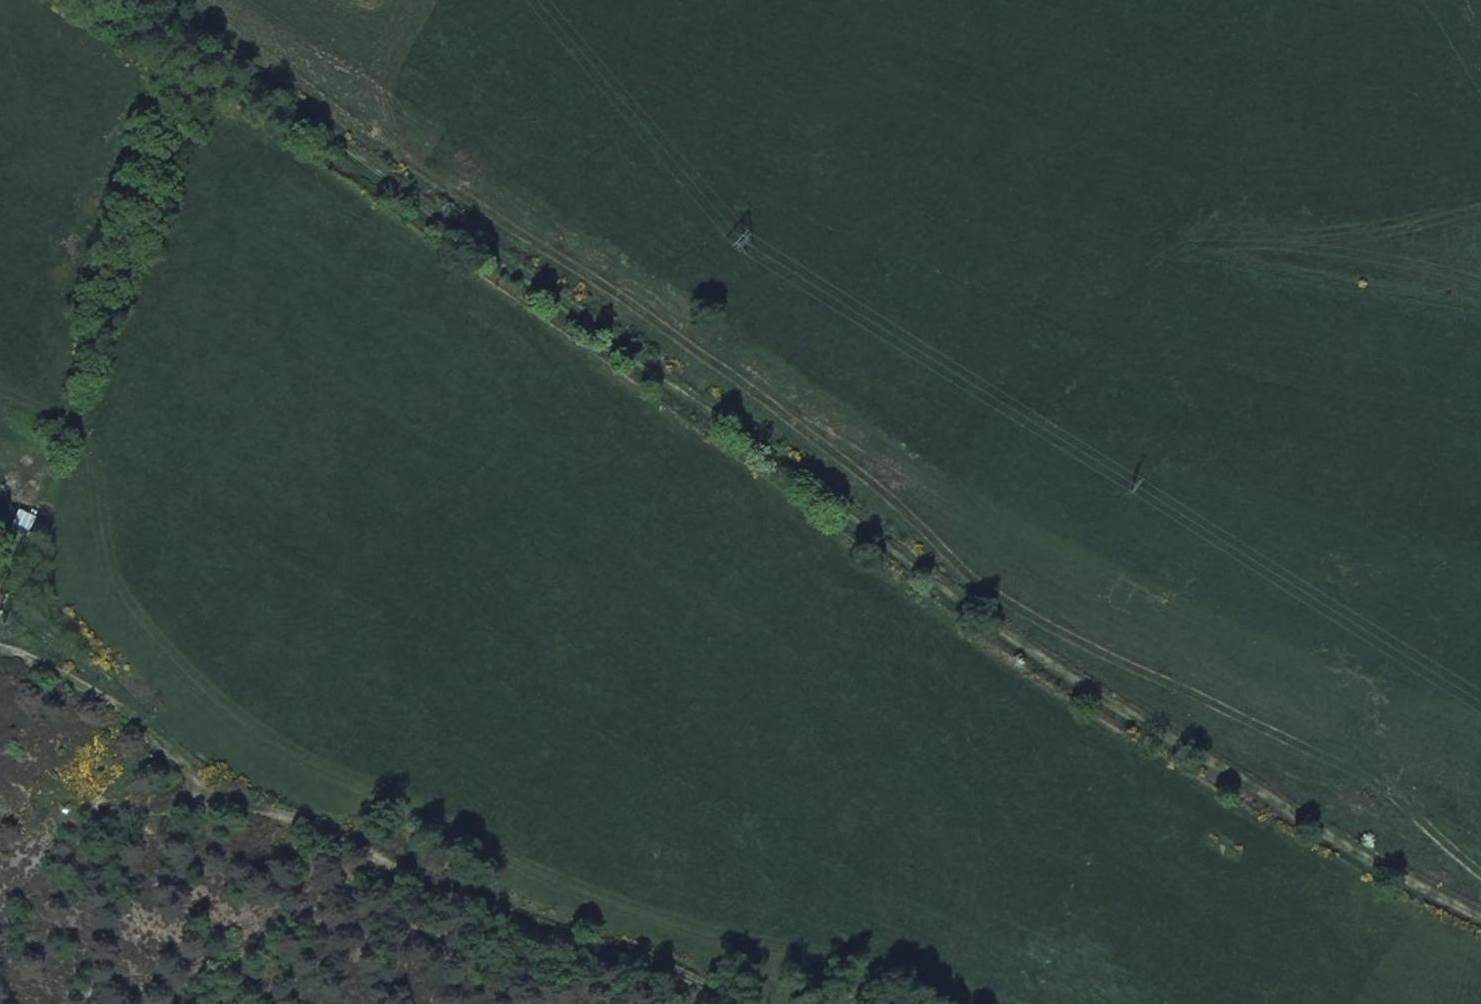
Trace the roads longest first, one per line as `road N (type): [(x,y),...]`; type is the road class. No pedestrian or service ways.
road 1 (track): [(167,0),(915,547),(1277,798),(1480,908)]
road 2 (track): [(0,649),(368,804),(551,899),(793,1003)]

